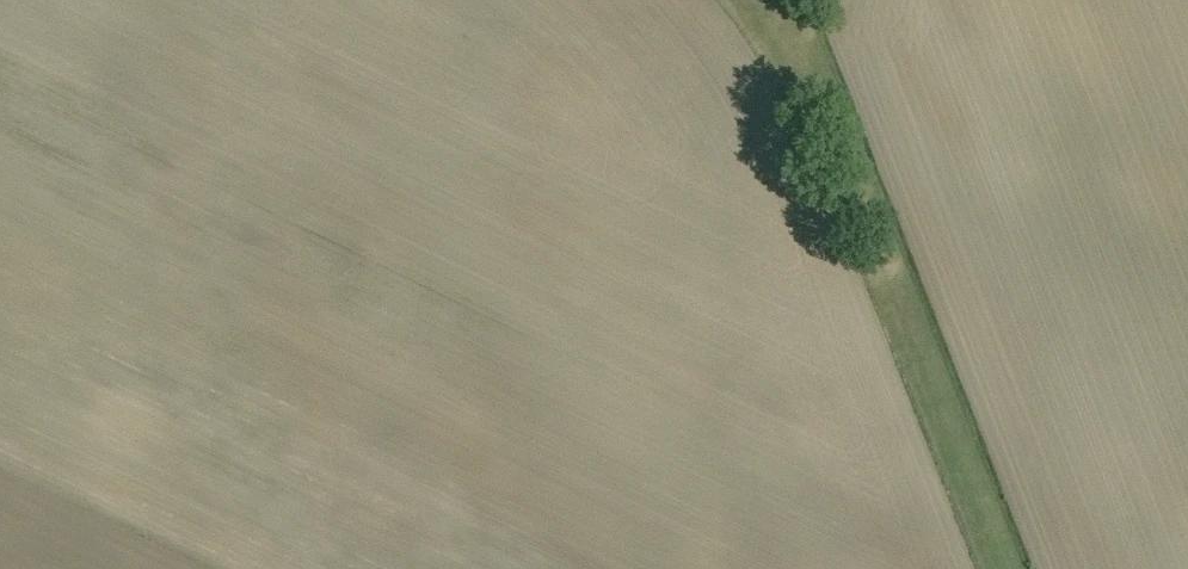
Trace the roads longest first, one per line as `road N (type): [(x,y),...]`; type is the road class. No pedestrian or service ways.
road 1 (track): [(765,0),(807,75),(1009,568)]

